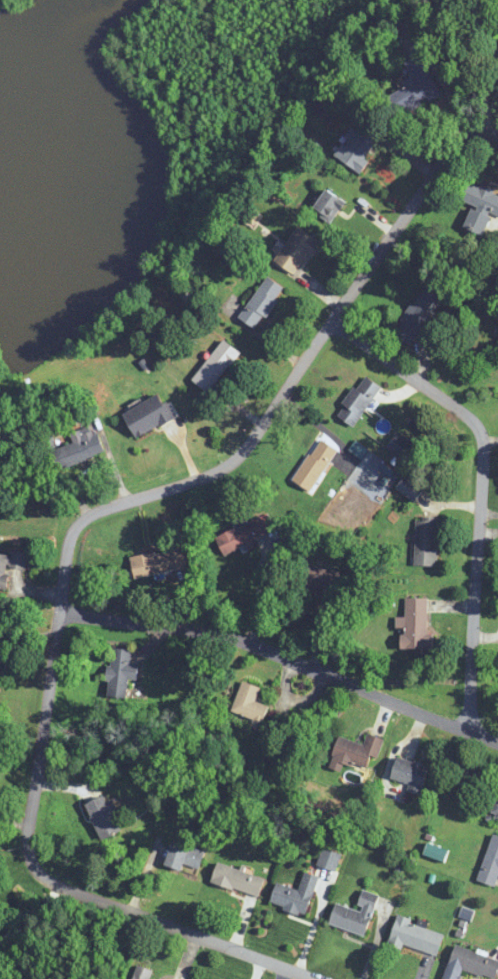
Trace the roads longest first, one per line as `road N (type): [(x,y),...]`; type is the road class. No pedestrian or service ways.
road 1 (residential): [(327,978),(26,868),(72,523),(225,461),(475,124),(497,133)]
road 2 (residential): [(497,735),(202,625),(60,608)]
road 3 (residential): [(469,724),(483,424)]
road 4 (residential): [(483,424),(331,319)]

